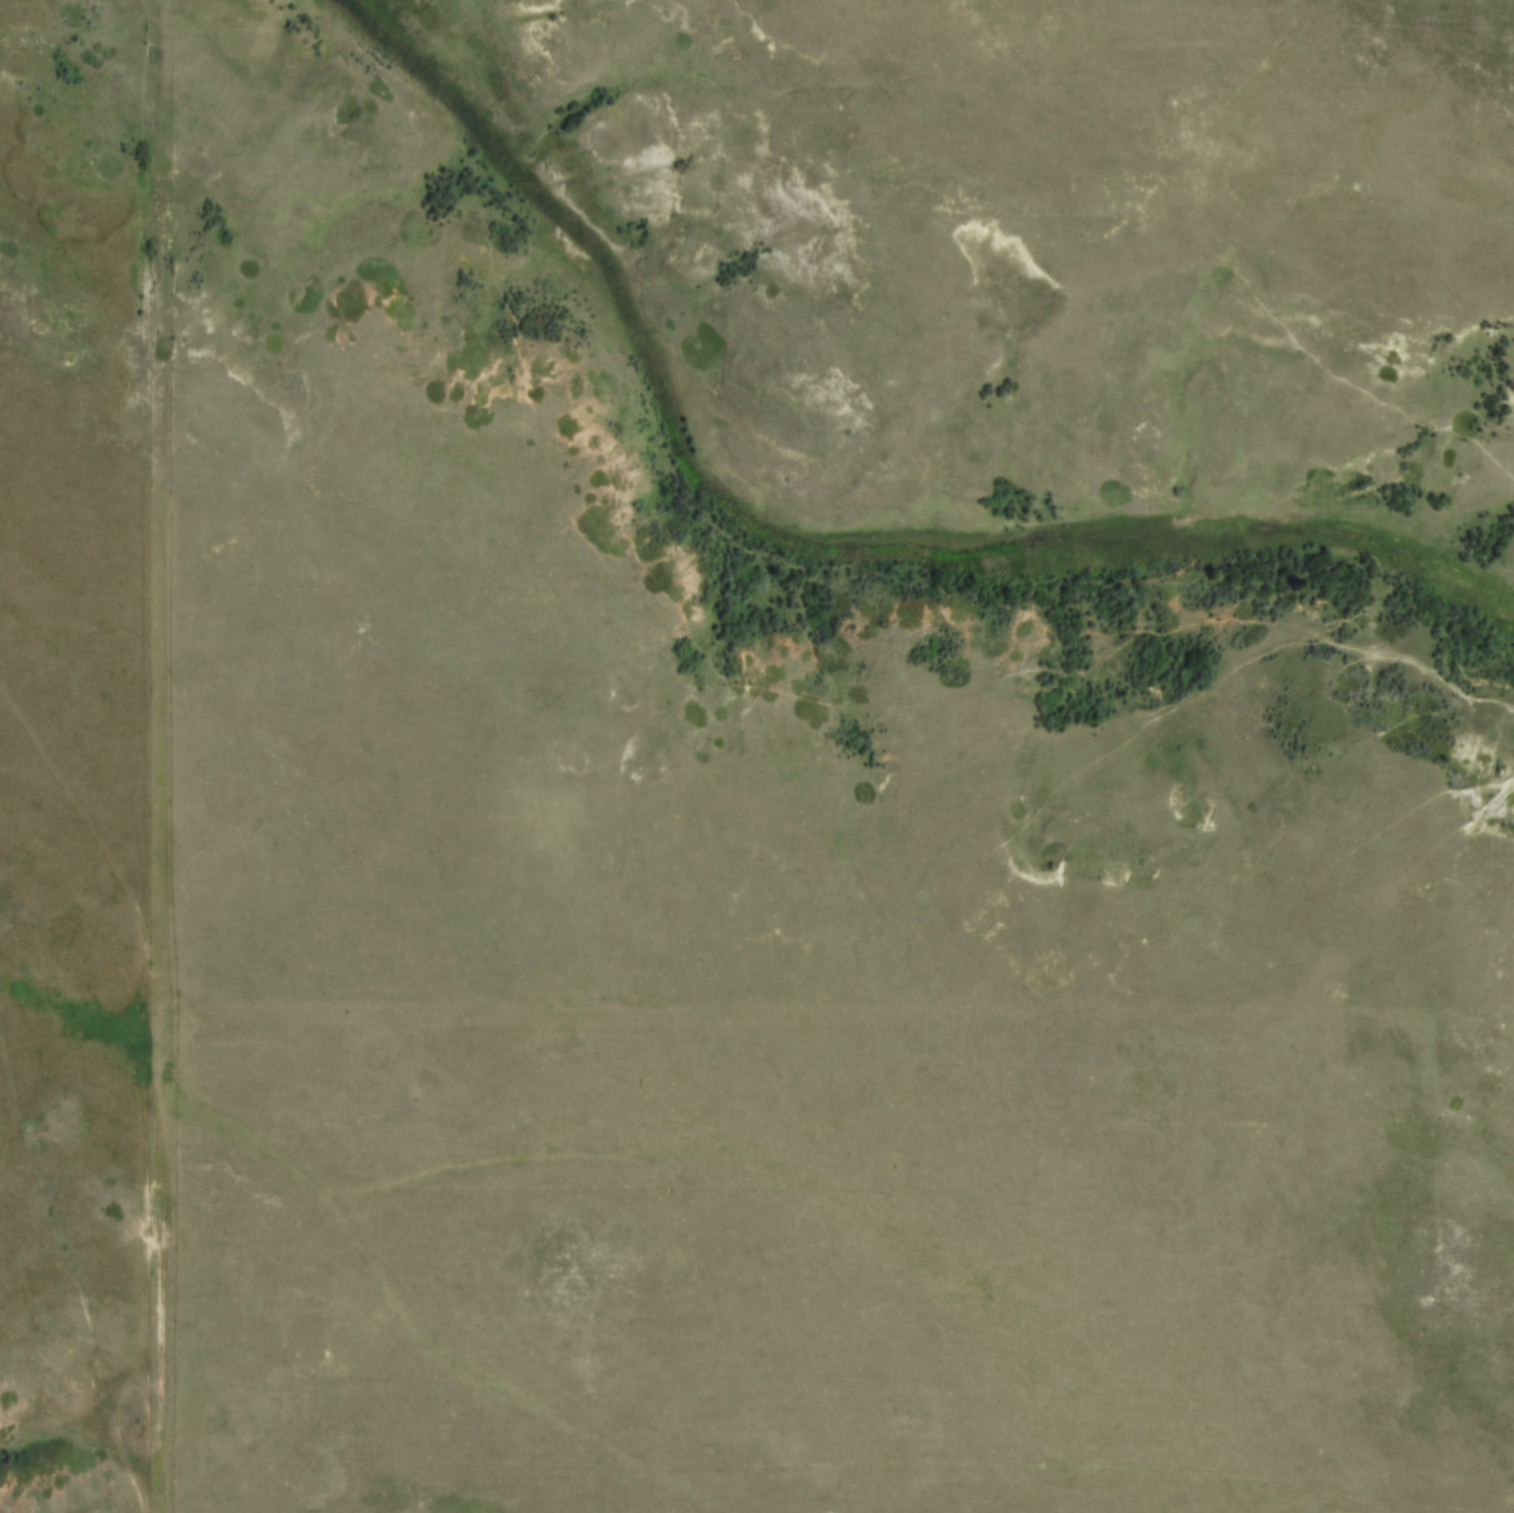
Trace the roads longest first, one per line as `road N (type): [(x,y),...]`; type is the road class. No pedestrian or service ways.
road 1 (track): [(150,0),(147,947)]
road 2 (track): [(0,681),(126,882),(147,947),(158,1185),(156,1512)]

